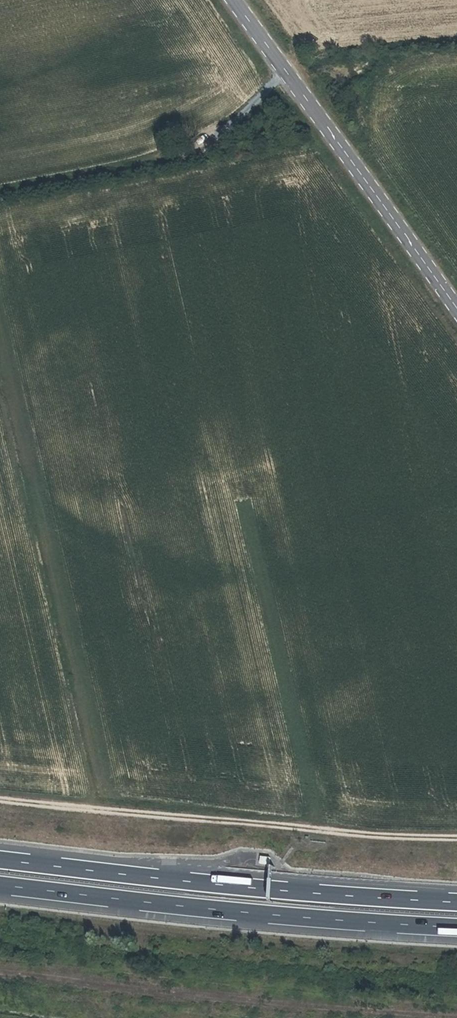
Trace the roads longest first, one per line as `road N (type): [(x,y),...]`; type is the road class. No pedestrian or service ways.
road 1 (motorway): [(456,902),(0,859)]
road 2 (motorway): [(0,885),(456,927)]
road 3 (tertiary): [(456,310),(234,0)]

